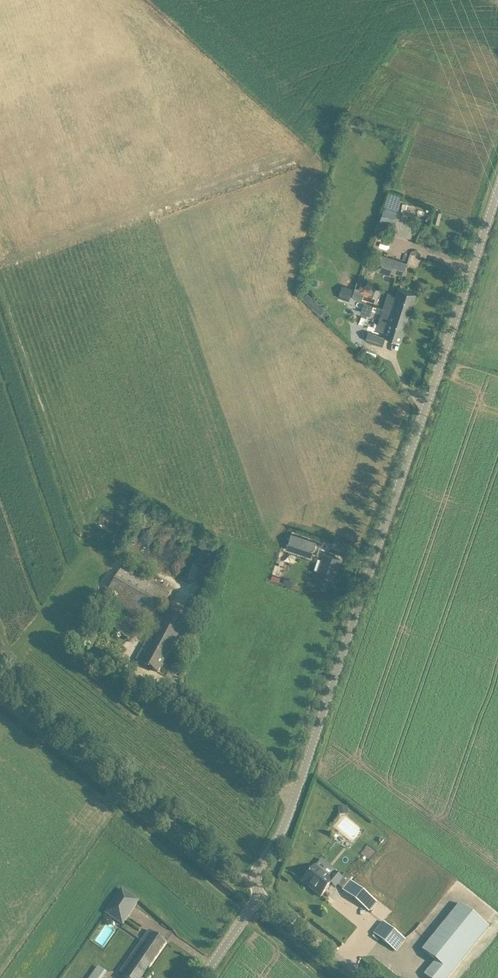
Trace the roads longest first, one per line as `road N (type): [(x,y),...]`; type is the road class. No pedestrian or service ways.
road 1 (unclassified): [(262,898),(255,879),(291,810),(497,196)]
road 2 (track): [(0,689),(235,873),(255,879)]
road 3 (unclassified): [(365,977),(262,898)]

